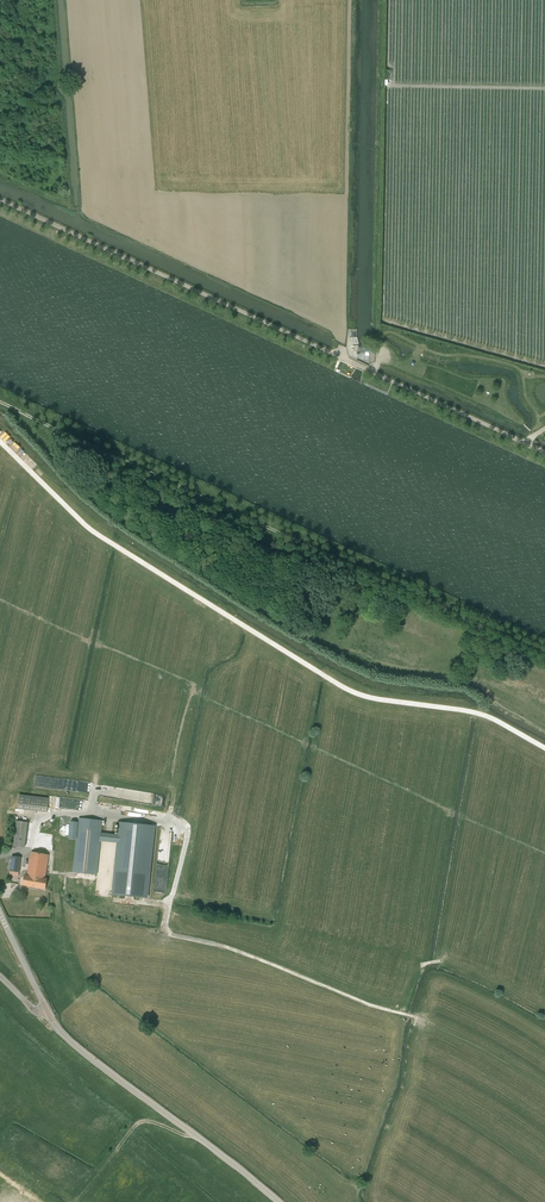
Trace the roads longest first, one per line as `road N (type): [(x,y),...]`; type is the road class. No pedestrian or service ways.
road 1 (track): [(544,655),(0,403)]
road 2 (unclassified): [(544,452),(0,200)]
road 3 (tertiary): [(275,1201),(69,1040),(48,1013)]

